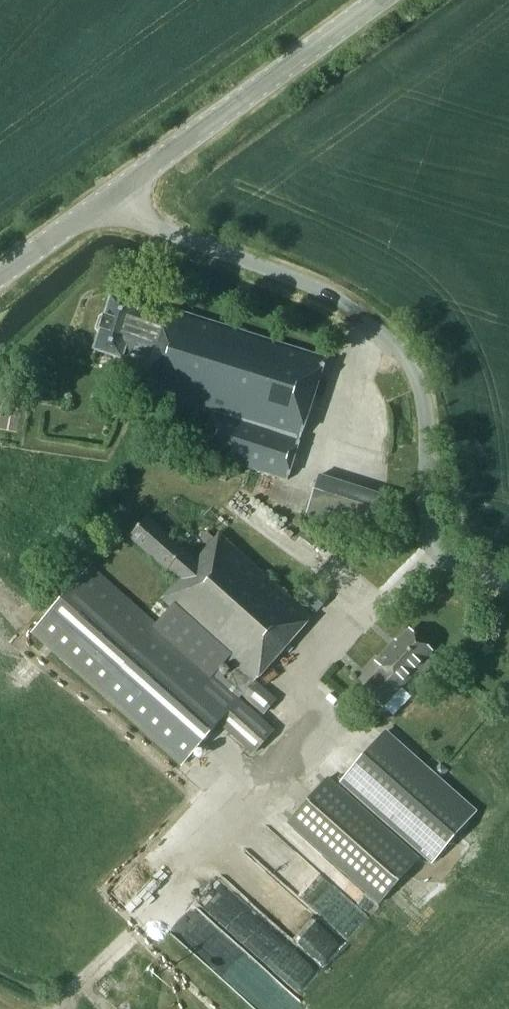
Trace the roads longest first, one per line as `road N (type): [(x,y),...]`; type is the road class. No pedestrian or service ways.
road 1 (tertiary): [(101,203),(320,288),(382,330),(417,379),(430,527),(442,551),(508,582)]
road 2 (tertiary): [(101,203),(375,0)]
road 3 (tertiary): [(0,276),(101,203)]

